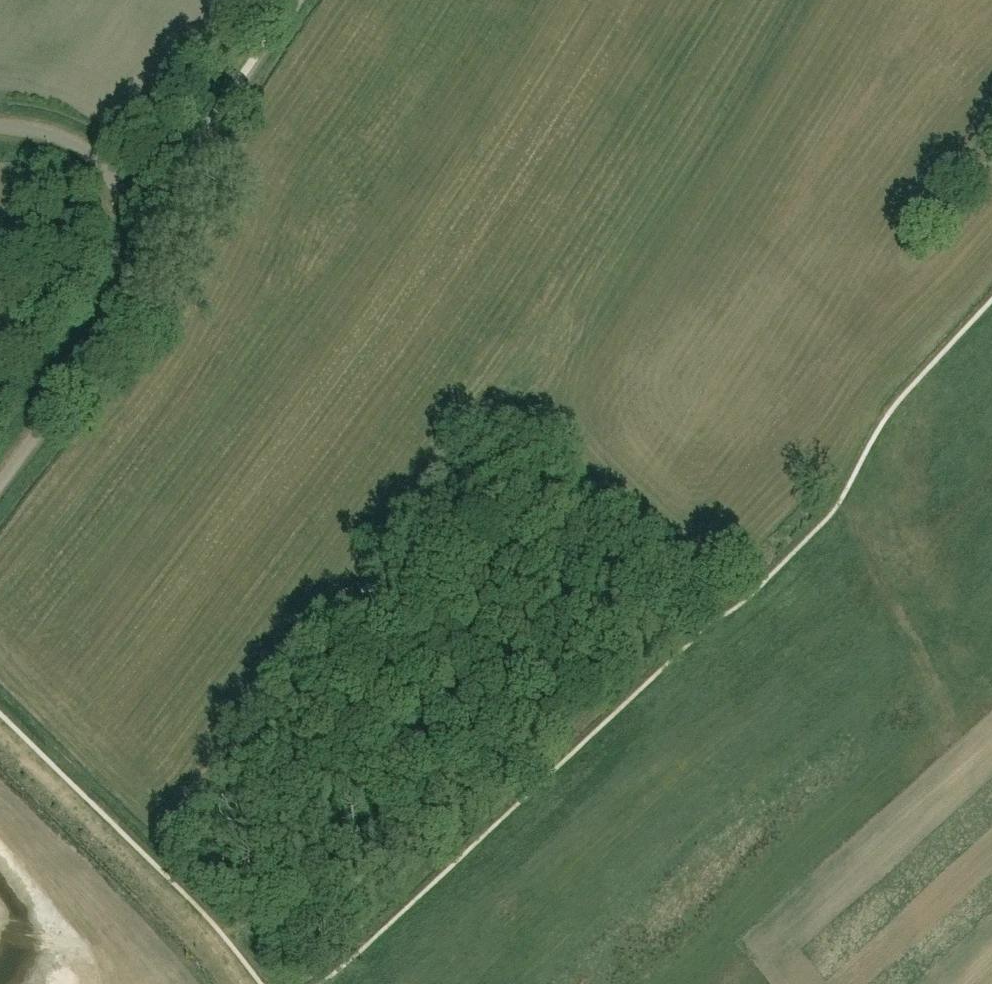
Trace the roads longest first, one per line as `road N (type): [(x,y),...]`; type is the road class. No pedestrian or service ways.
road 1 (residential): [(0,480),(94,354),(128,291),(134,249),(128,201),(108,170),(57,136),(0,126)]

